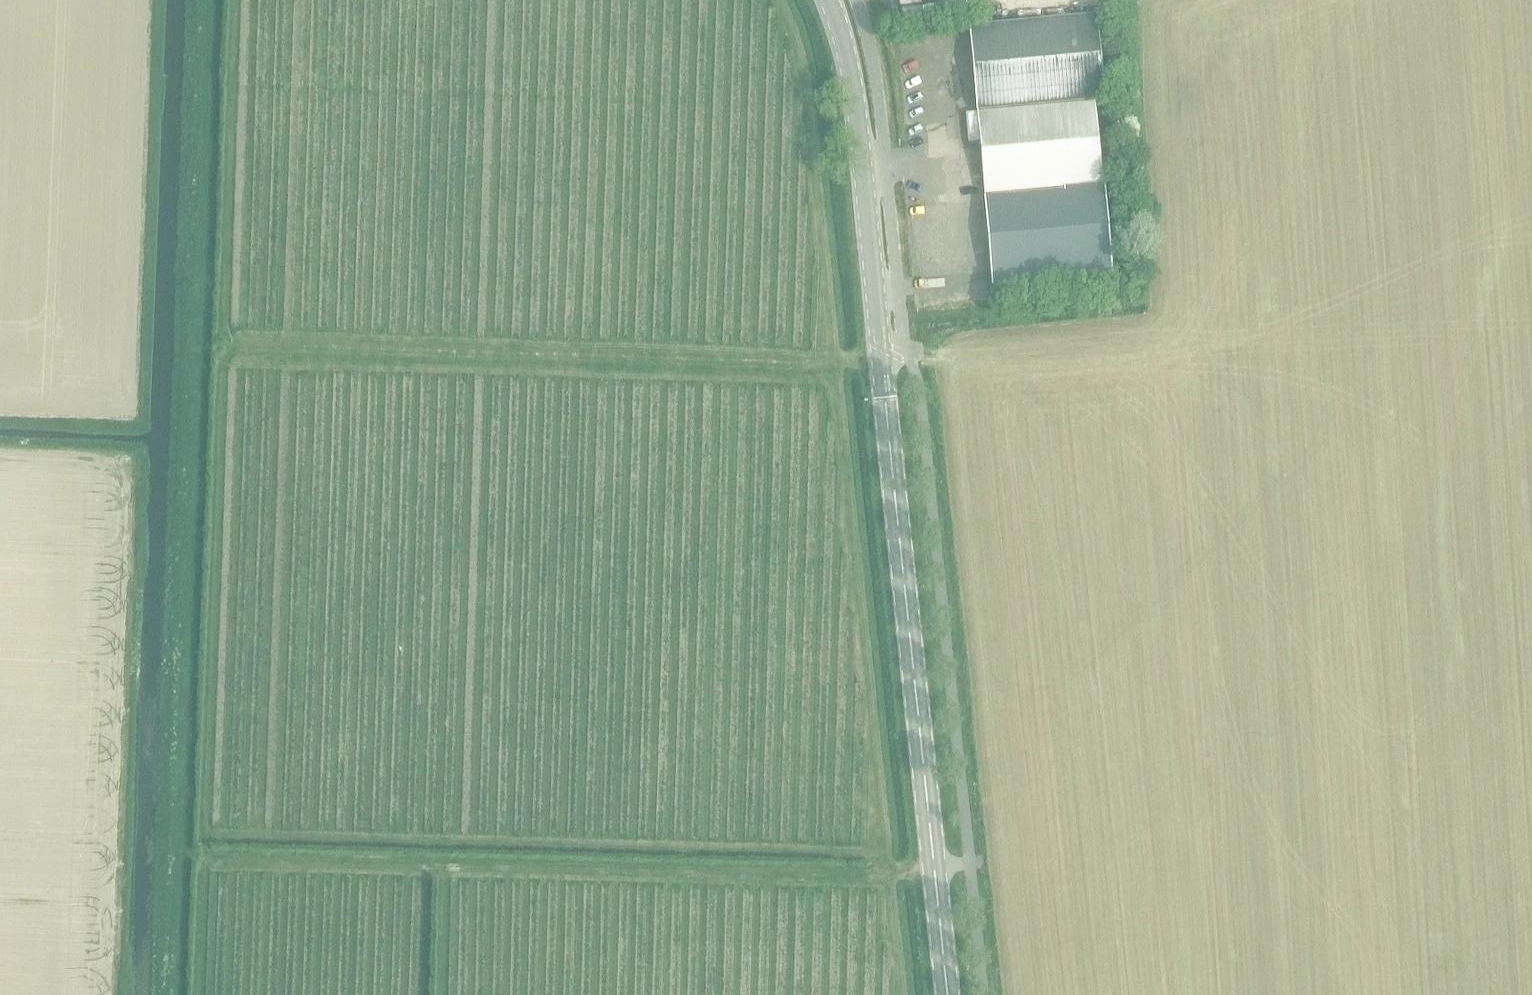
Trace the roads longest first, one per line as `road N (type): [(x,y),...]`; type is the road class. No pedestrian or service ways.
road 1 (tertiary): [(948,994),(864,167),(849,62),(829,0)]
road 2 (track): [(210,0),(174,994)]

